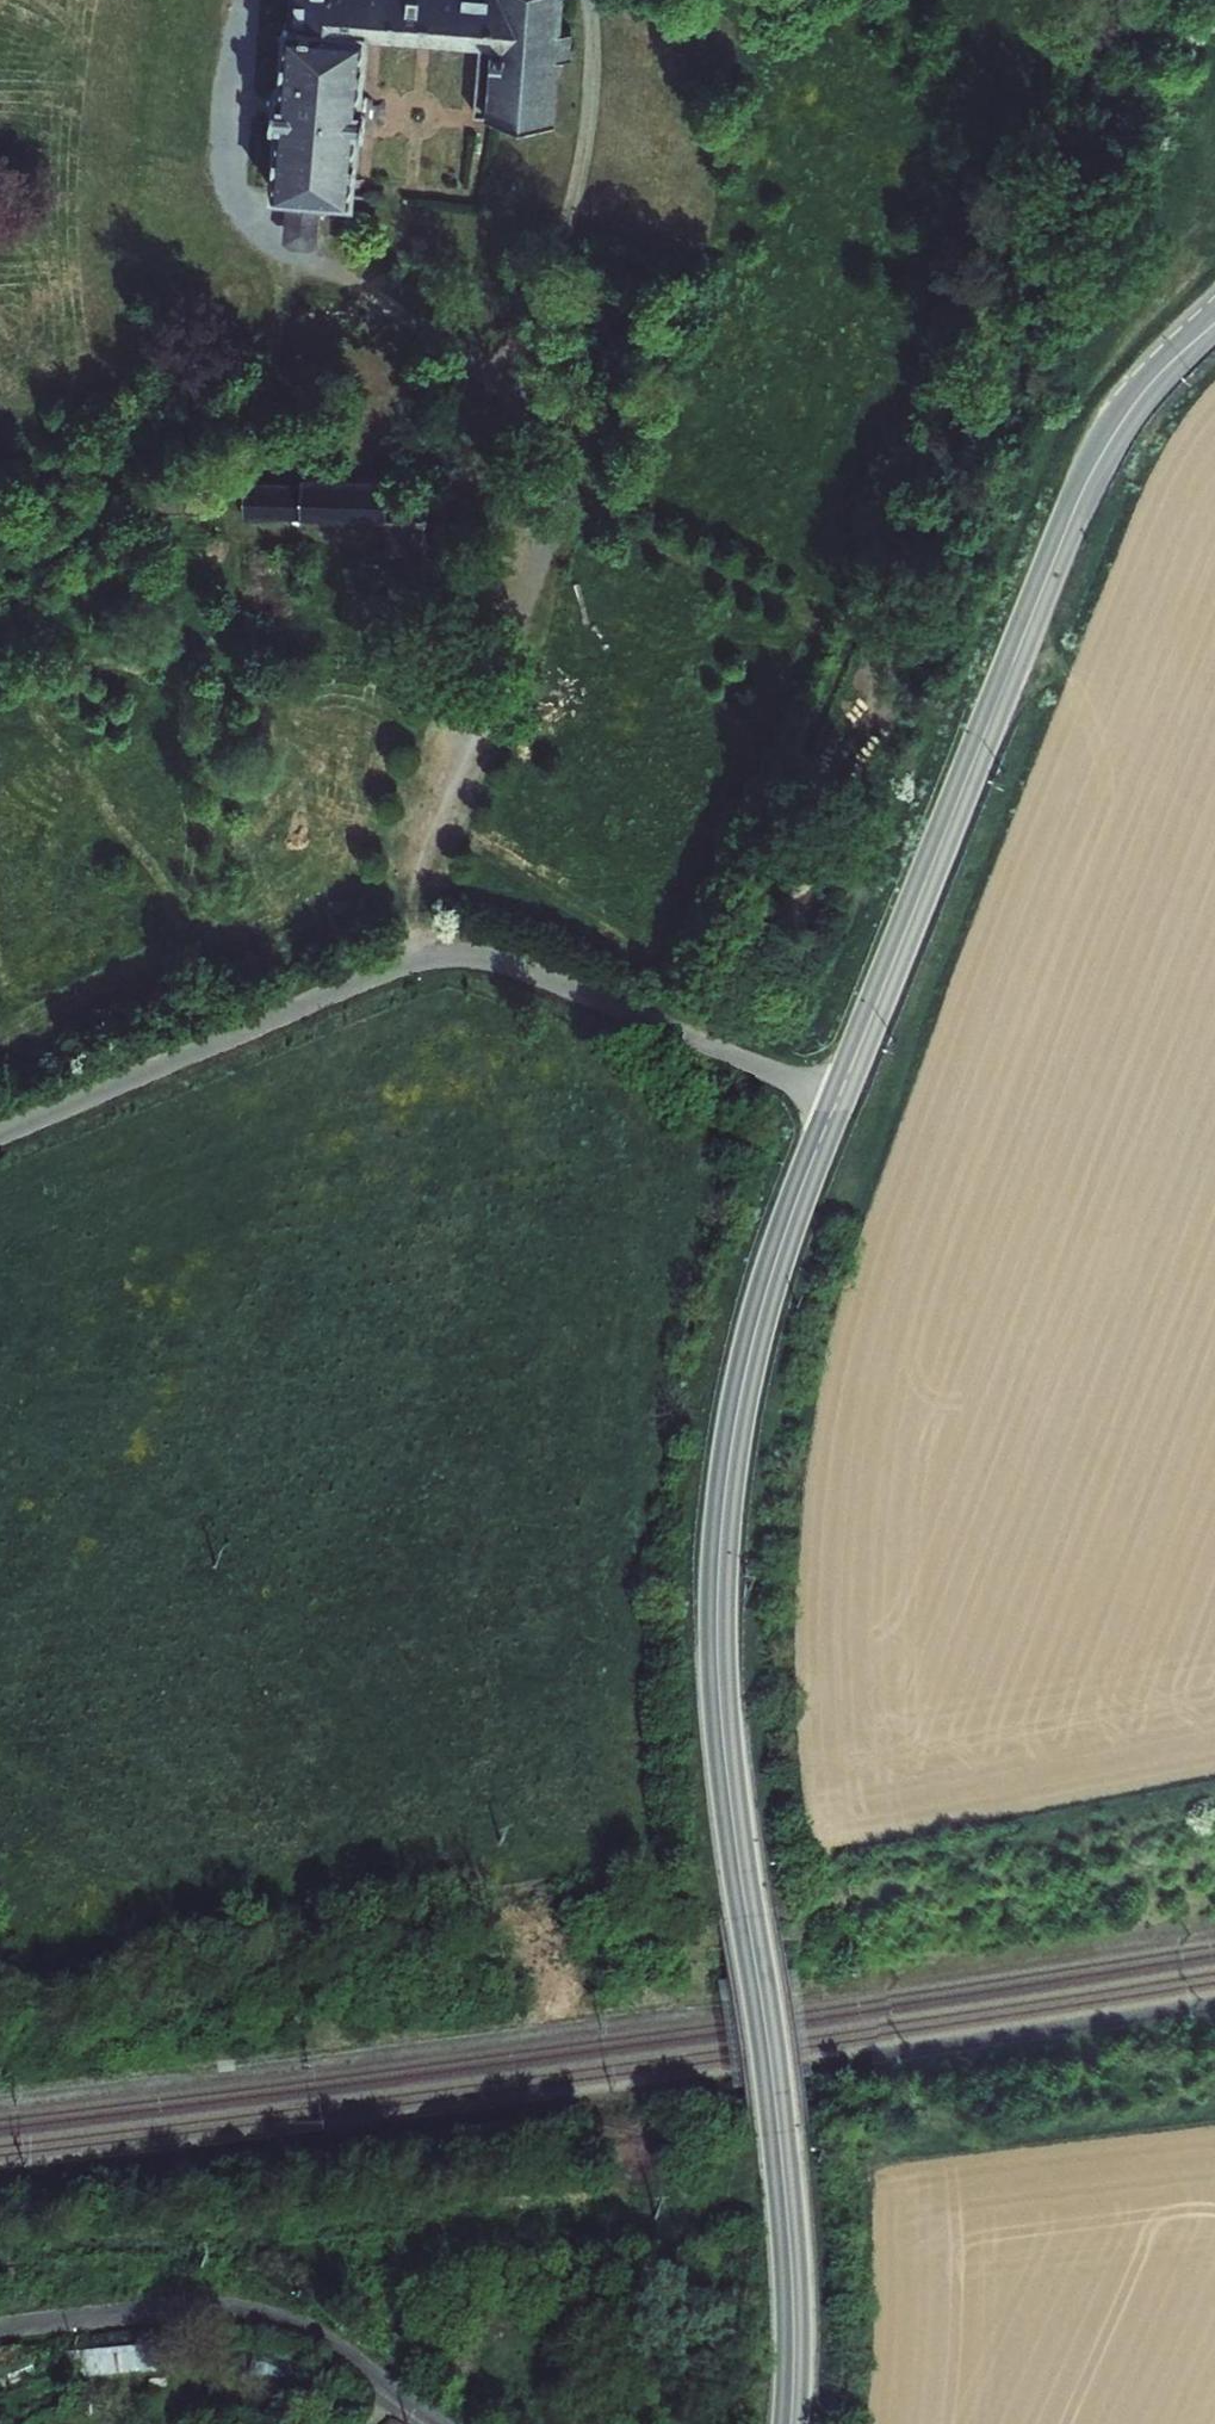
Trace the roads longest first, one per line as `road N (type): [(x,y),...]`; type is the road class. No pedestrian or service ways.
road 1 (tertiary): [(837,1106),(757,1327),(730,1460),(716,1600),(724,1758),(787,2219),(791,2423)]
road 2 (unclassified): [(0,1135),(362,980),(447,958),(519,970),(837,1106)]
road 3 (tertiary): [(1214,323),(1137,400),(1089,475),(837,1106)]
road 4 (residential): [(438,2423),(314,2329),(270,2313),(122,2315),(0,2336)]

